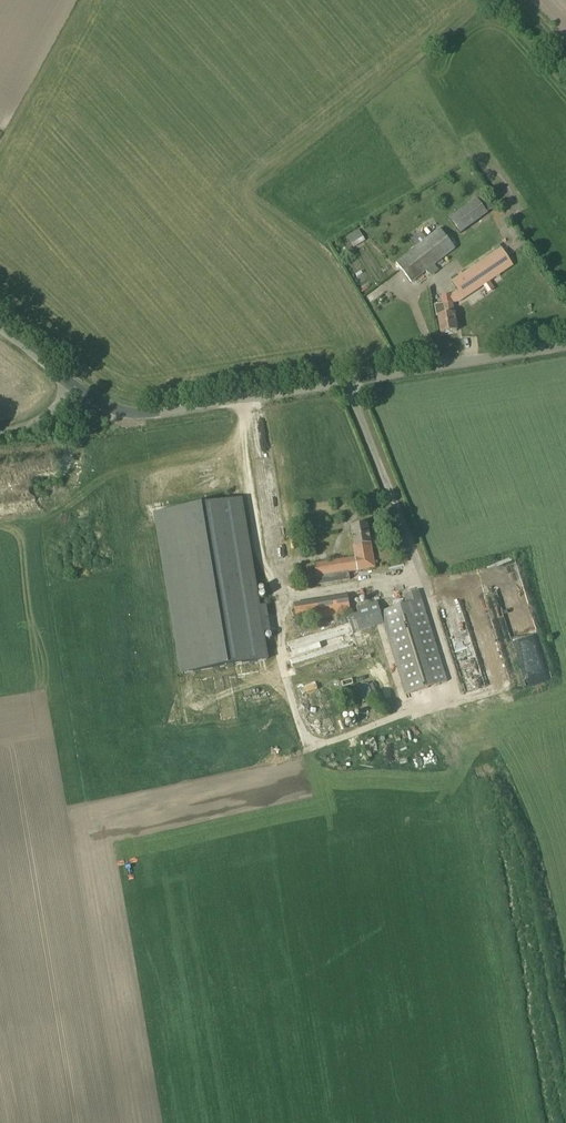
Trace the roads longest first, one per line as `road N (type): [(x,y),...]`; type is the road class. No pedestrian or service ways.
road 1 (unclassified): [(70,387),(138,416),(565,344)]

